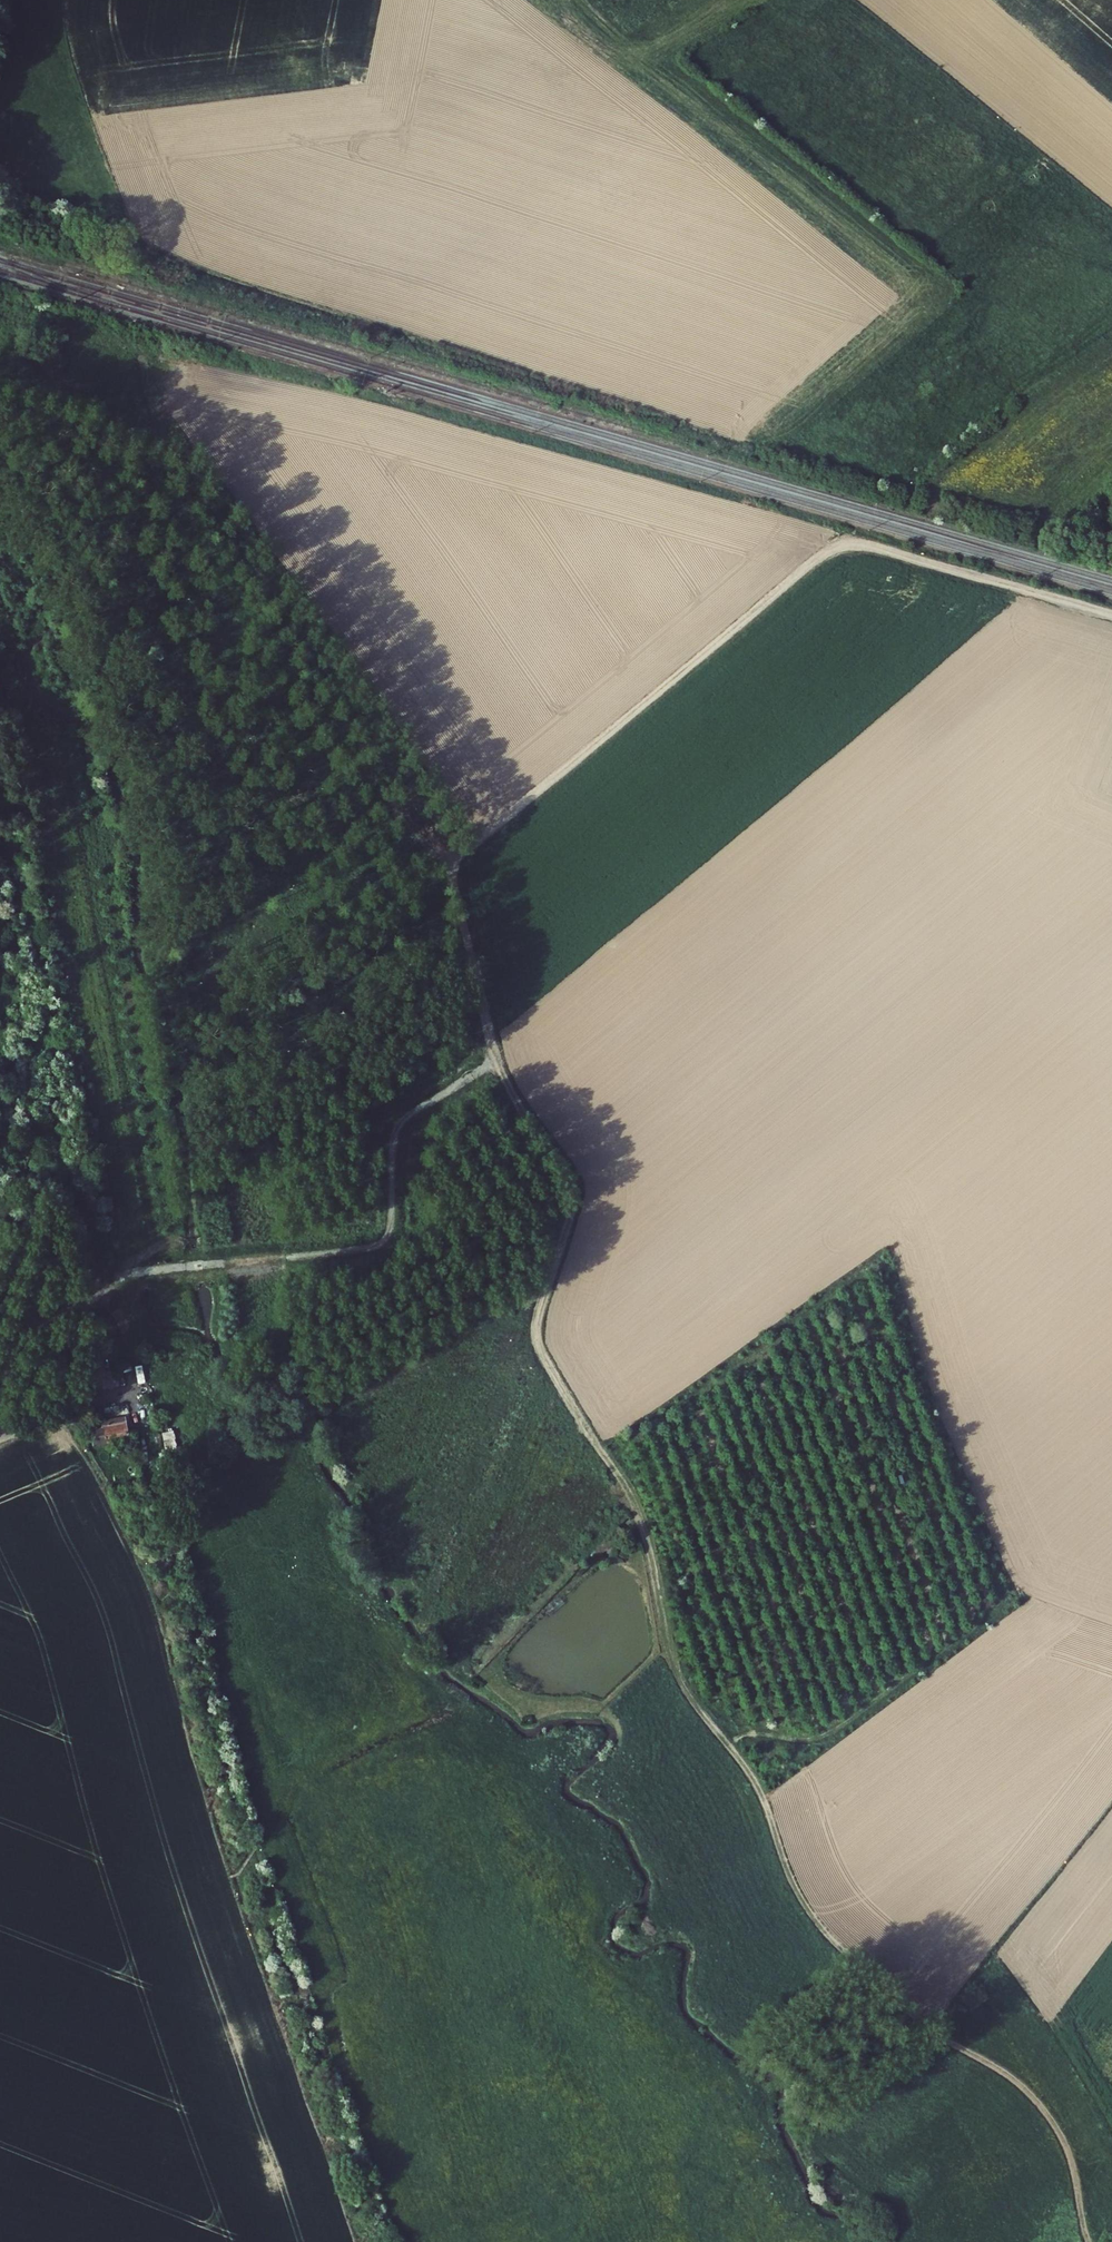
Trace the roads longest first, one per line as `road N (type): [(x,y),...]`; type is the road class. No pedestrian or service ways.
road 1 (track): [(1084,2241),(1057,2136),(1009,2083),(827,1938),(781,1864),(765,1800),(694,1699),(671,1651),(647,1523),(543,1353),(543,1313),(581,1210),(575,1178),(510,1087),(450,870),(463,850),(829,551),(867,542),(1111,614)]
road 2 (track): [(0,1424),(26,1347),(51,1317),(131,1280),(371,1251),(394,1233),(397,1148),(407,1131),(504,1067)]

